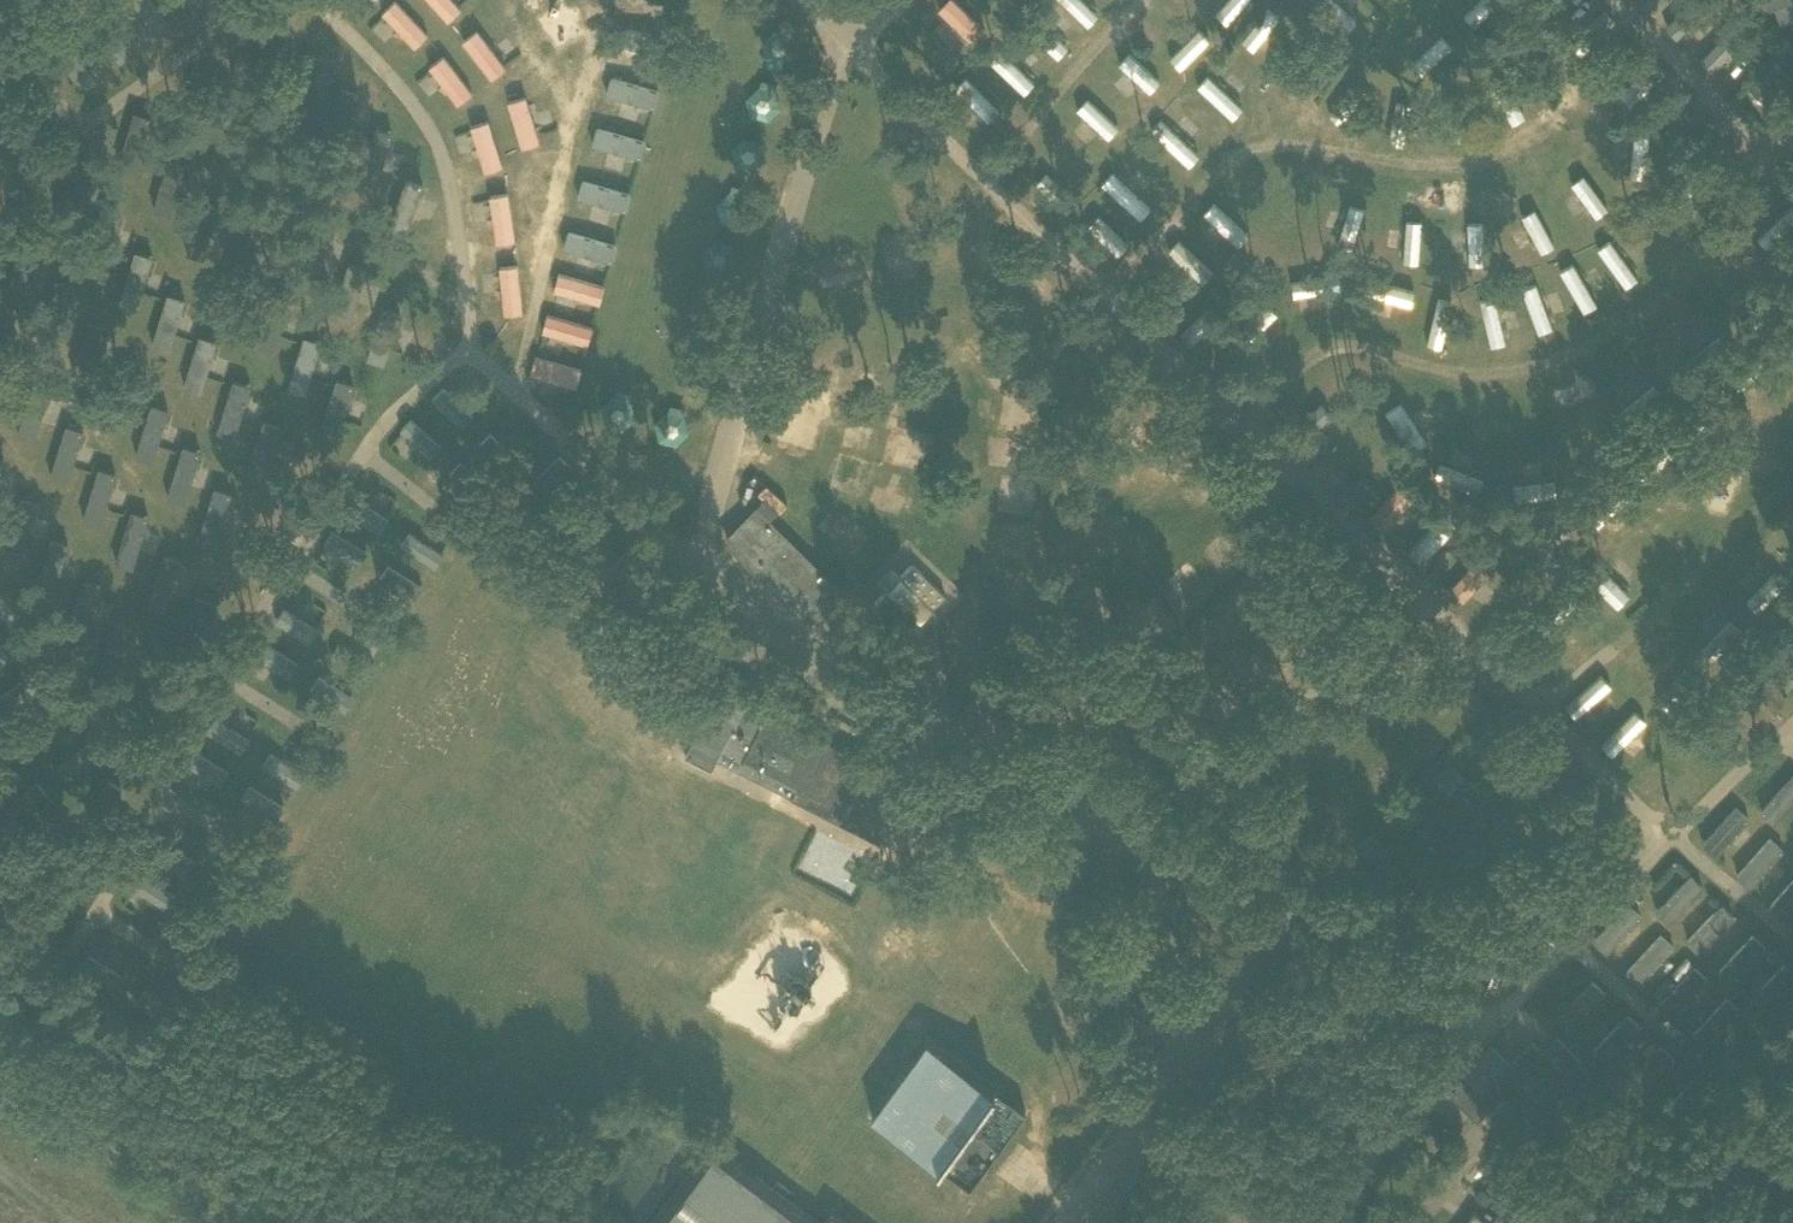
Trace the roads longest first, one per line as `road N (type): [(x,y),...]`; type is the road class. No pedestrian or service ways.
road 1 (unclassified): [(263,1222),(0,1023)]

